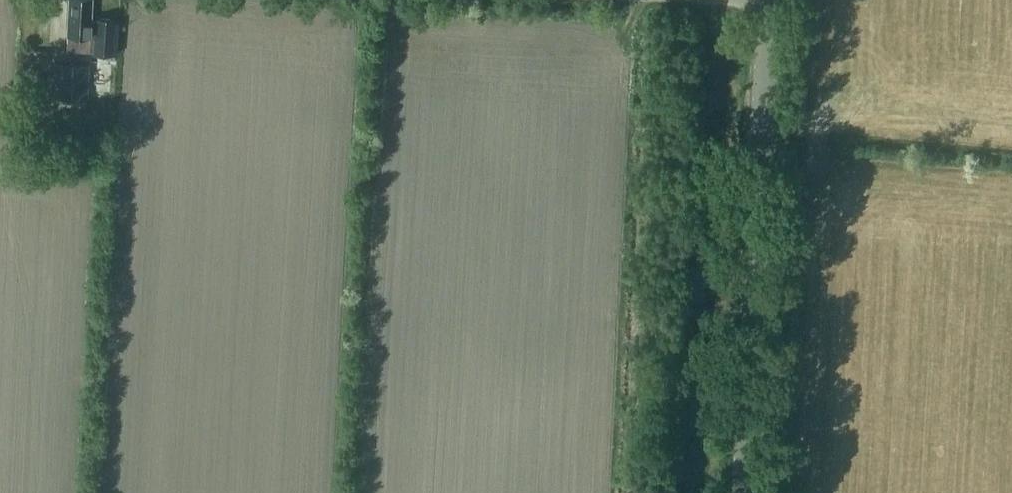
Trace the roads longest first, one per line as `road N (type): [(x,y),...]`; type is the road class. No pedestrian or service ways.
road 1 (tertiary): [(742,492),(769,0)]

